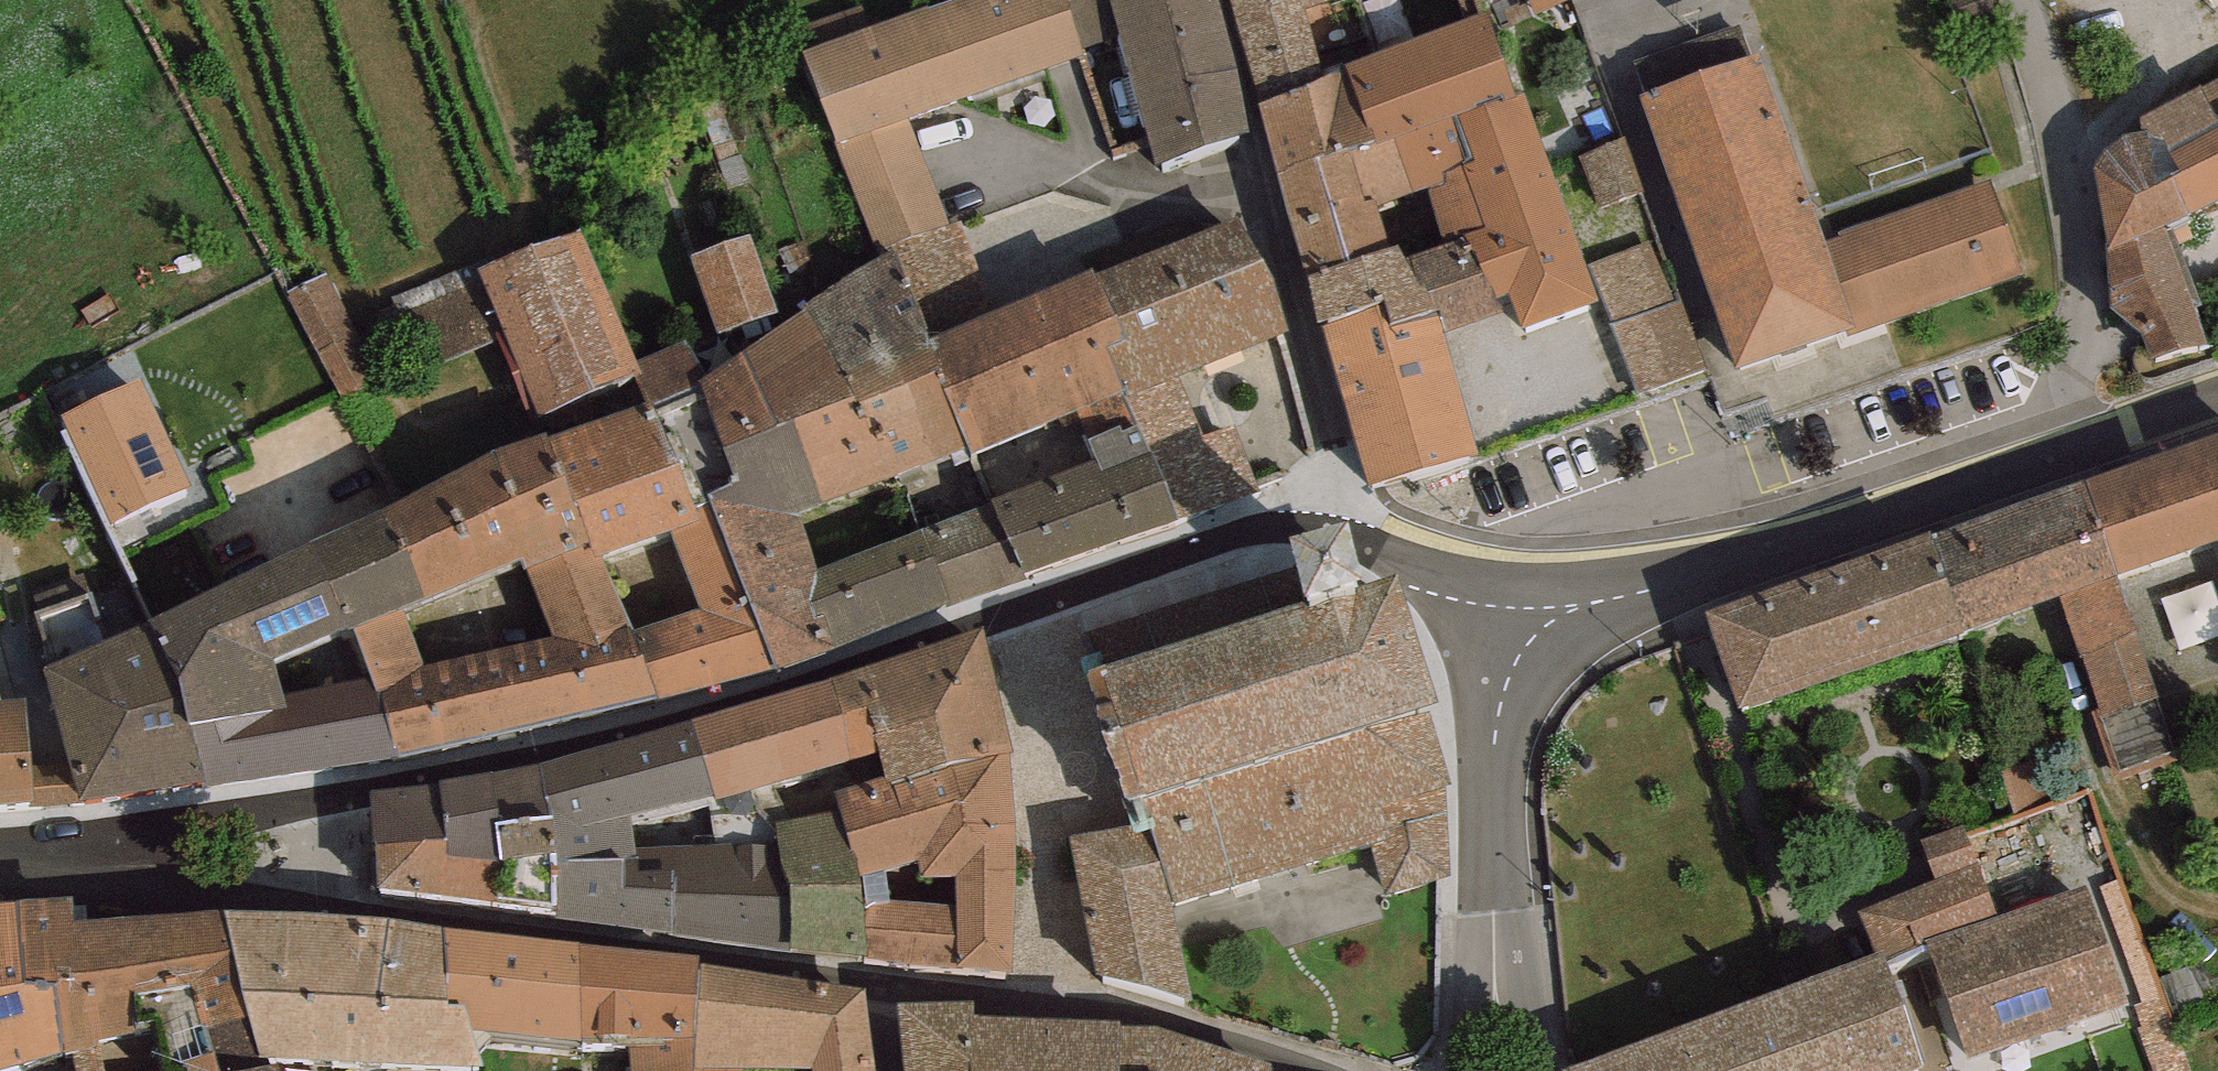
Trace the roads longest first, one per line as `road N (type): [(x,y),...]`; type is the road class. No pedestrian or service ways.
road 1 (residential): [(1344,500),(1023,611),(342,790),(0,831)]
road 2 (residential): [(0,860),(1051,992),(1191,1017),(1341,1070)]
road 3 (tertiary): [(1509,614),(1632,595),(2069,437)]
road 4 (residential): [(1344,500),(1265,218),(1256,134),(1225,0)]
road 5 (tertiary): [(1496,1070),(1509,614)]
road 6 (residential): [(2069,437),(2038,20),(2030,0)]
road 7 (residential): [(1509,614),(1407,564),(1344,500)]
road 8 (tertiary): [(2069,437),(2217,388)]

